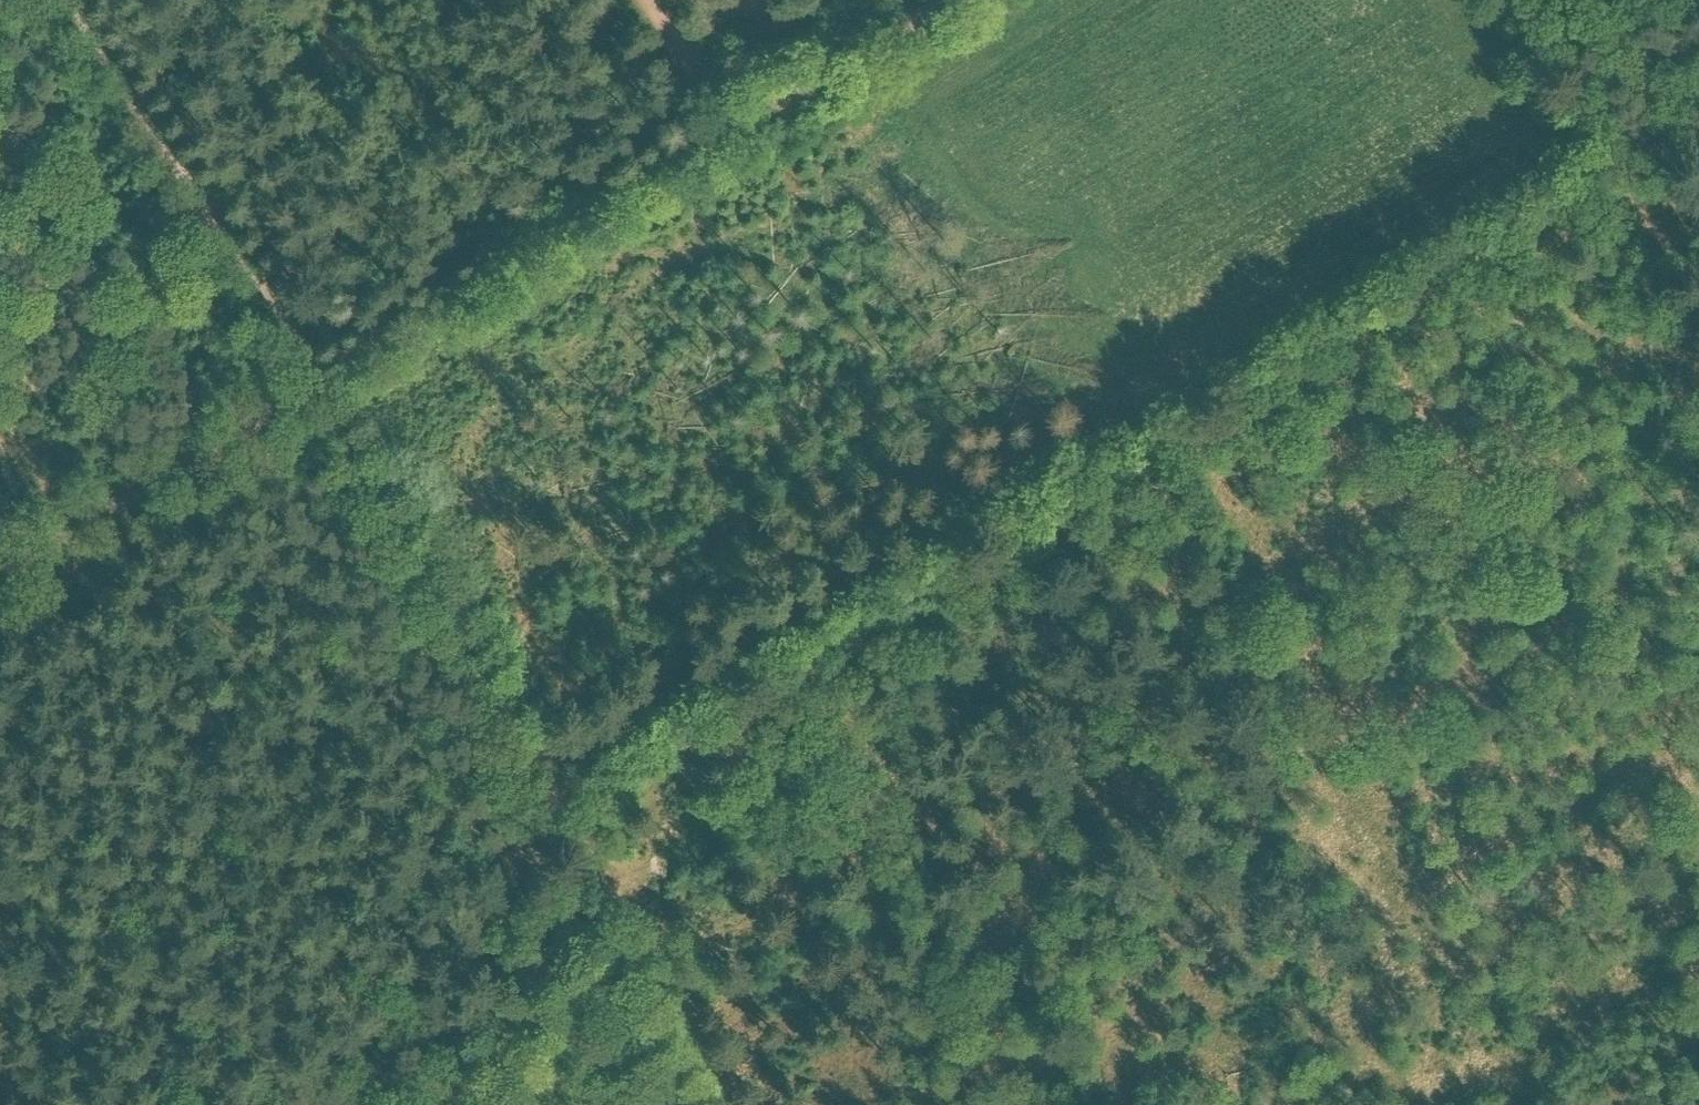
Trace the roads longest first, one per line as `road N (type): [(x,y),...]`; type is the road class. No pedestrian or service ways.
road 1 (track): [(75,0),(325,380),(367,470),(438,568),(740,1104)]
road 2 (track): [(0,580),(948,0)]
road 3 (track): [(664,0),(741,126)]

